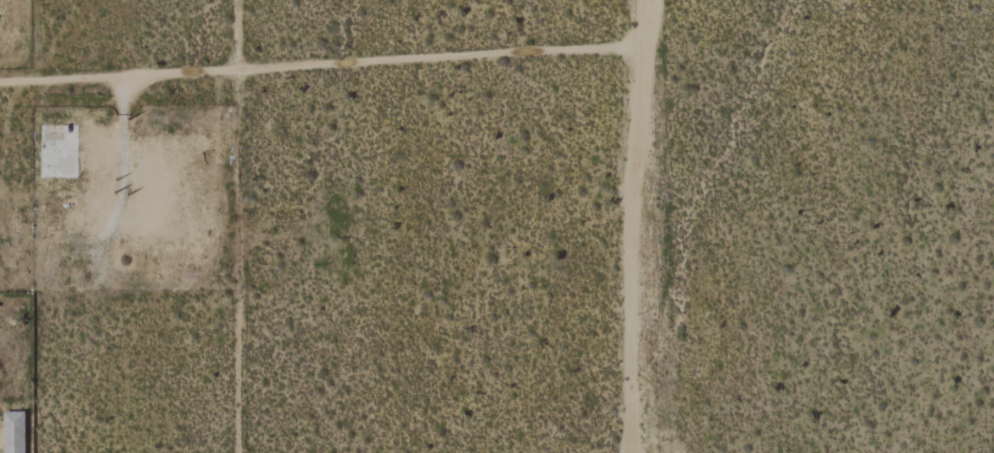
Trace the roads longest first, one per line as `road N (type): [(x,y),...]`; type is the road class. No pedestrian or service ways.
road 1 (track): [(0,82),(641,47)]
road 2 (residential): [(641,0),(645,452)]

